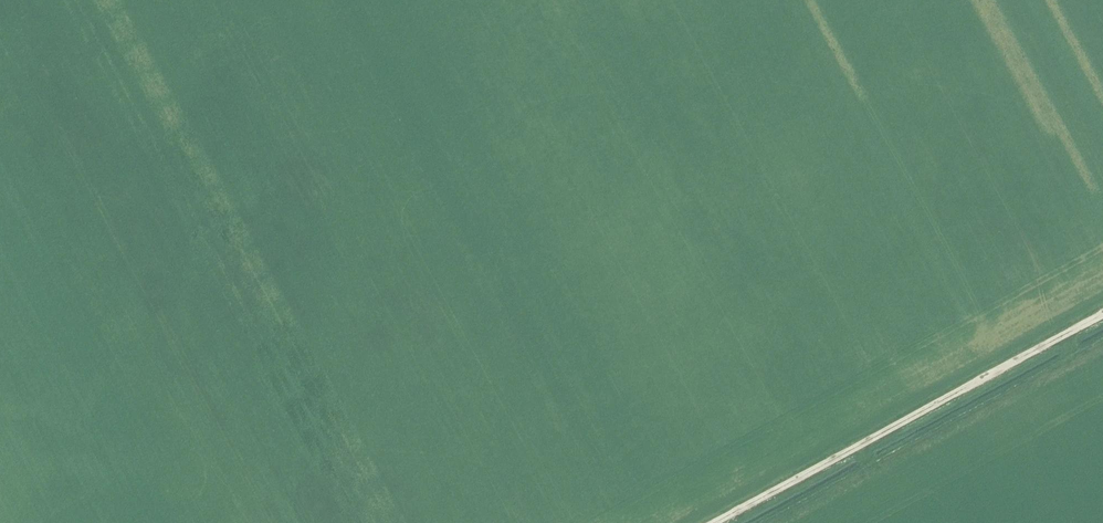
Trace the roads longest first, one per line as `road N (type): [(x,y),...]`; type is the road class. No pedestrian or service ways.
road 1 (track): [(1102,316),(720,522)]

